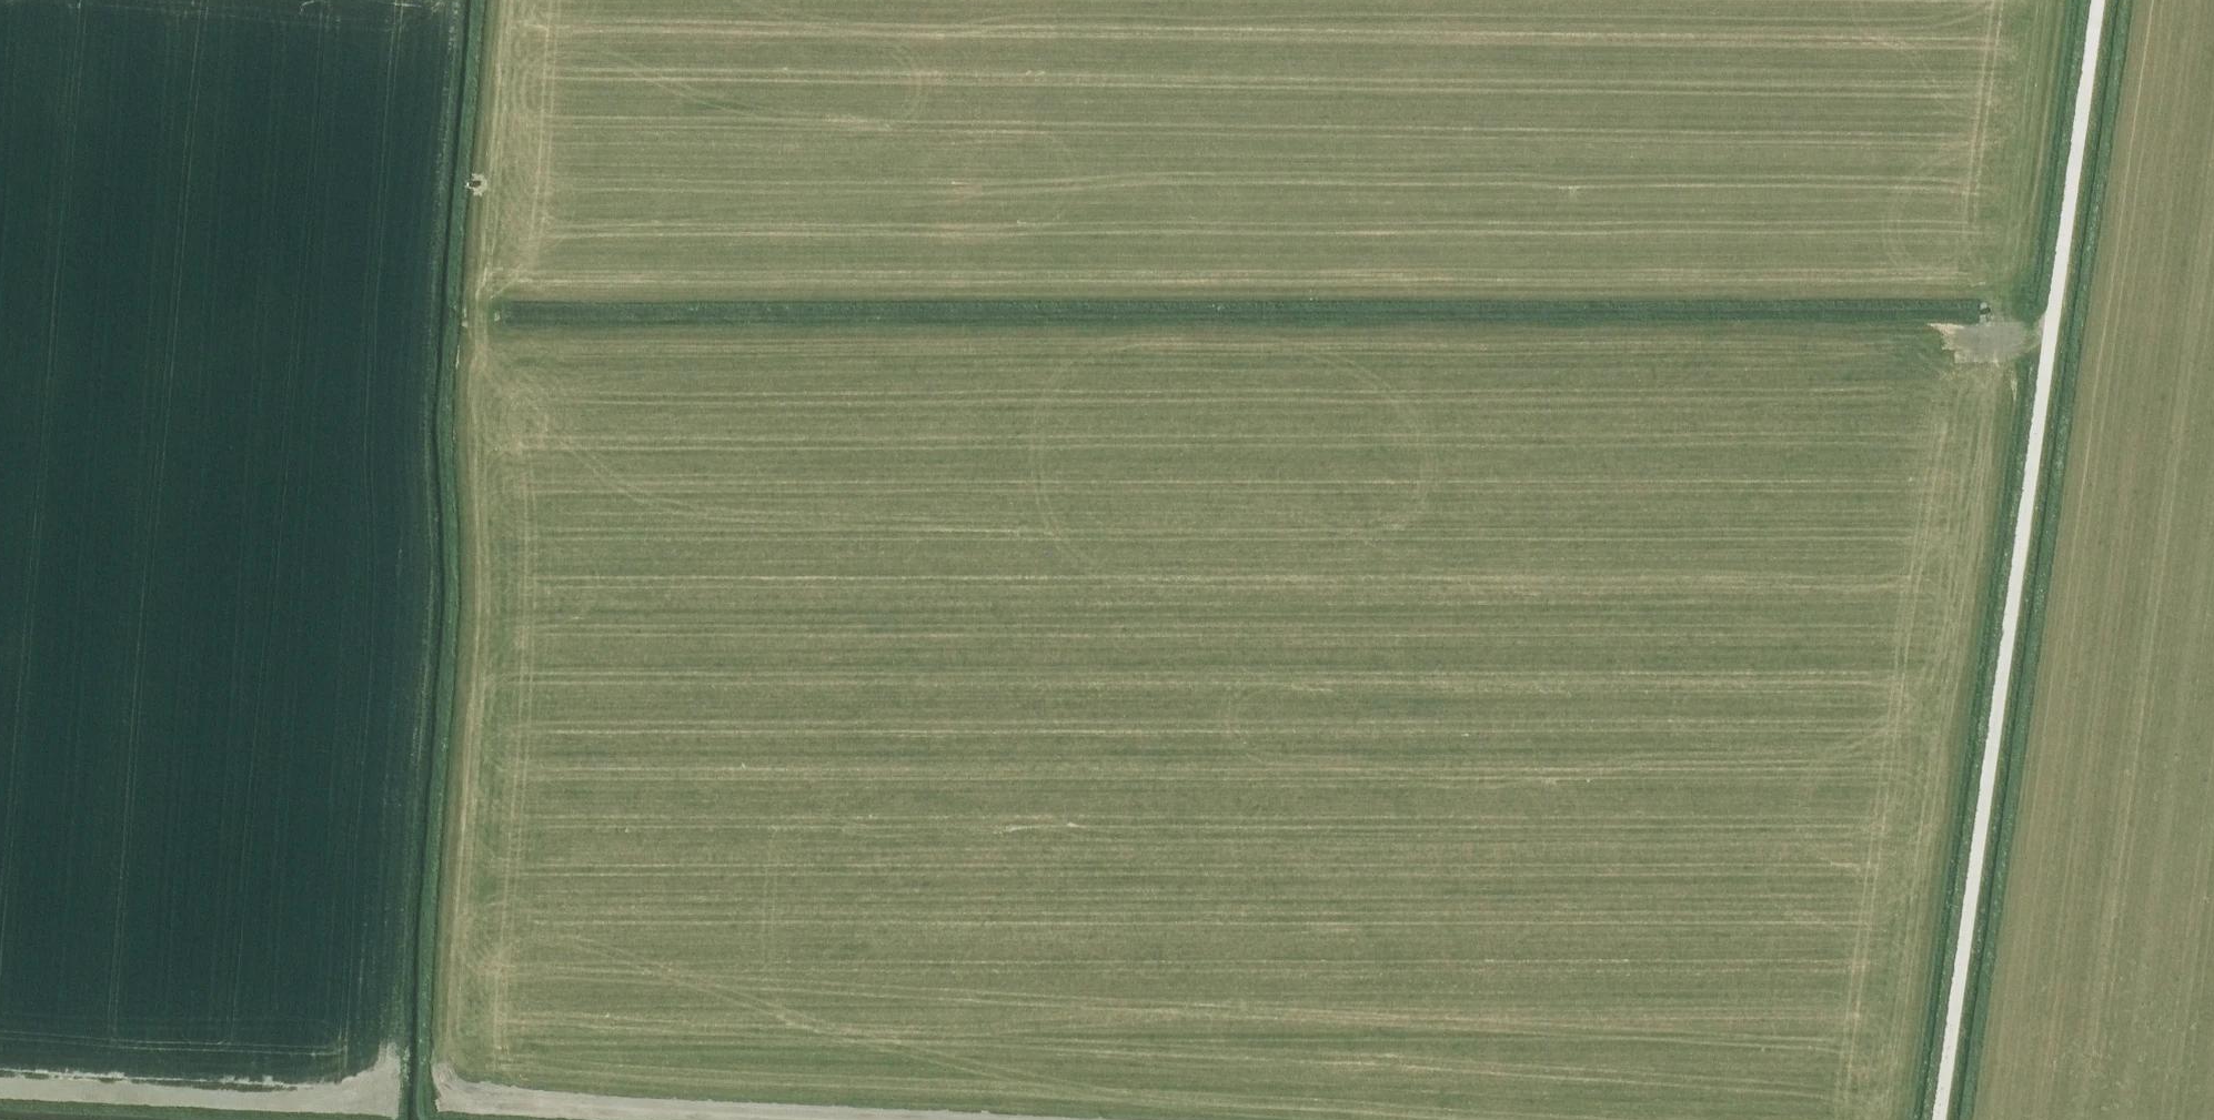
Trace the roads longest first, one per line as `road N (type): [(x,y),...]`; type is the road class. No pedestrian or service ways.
road 1 (track): [(1937,1119),(2096,0)]

